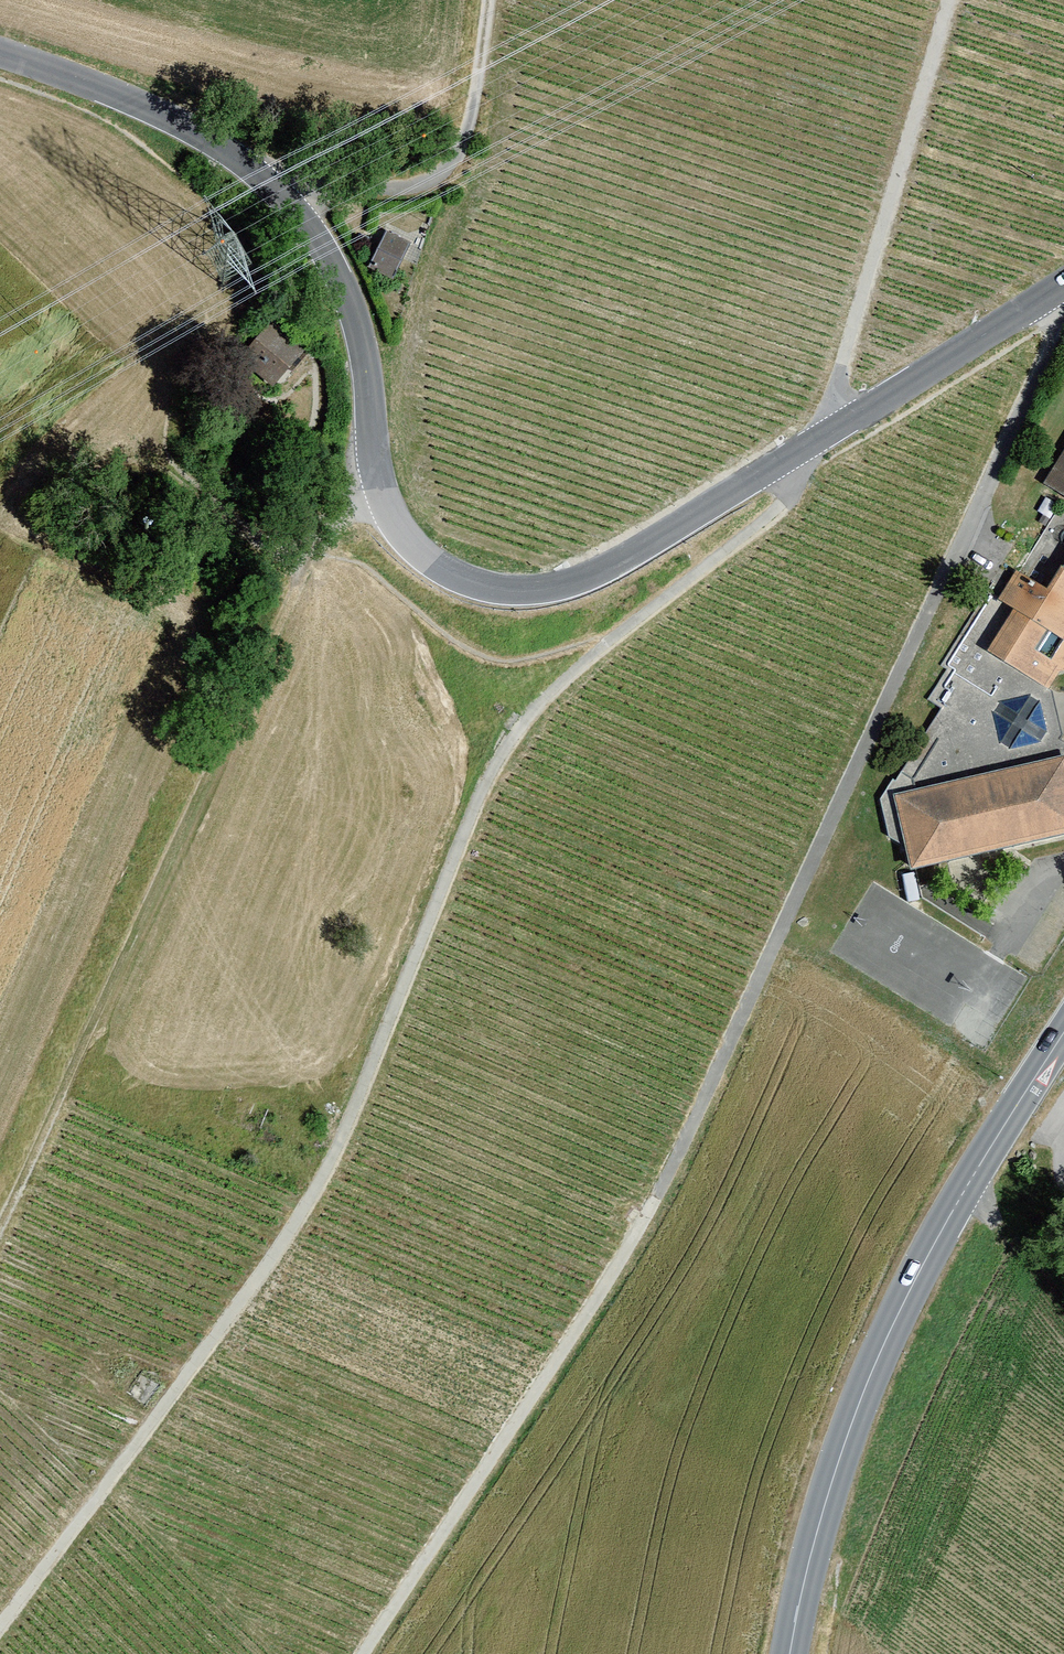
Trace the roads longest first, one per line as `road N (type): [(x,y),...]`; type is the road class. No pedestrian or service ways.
road 1 (track): [(370,1653),(643,1242),(996,474),(1056,327),(1061,287)]
road 2 (tertiary): [(0,52),(96,87),(249,162),(304,209),(345,283),(361,345),(376,486),(414,553),(461,585),(551,588),(593,573),(817,443),(1063,285)]
road 3 (track): [(804,451),(782,502),(503,746),(297,1230),(0,1629)]
road 4 (track): [(0,1225),(292,556),(376,486)]
road 5 (secondary): [(788,1653),(820,1469),(879,1336),(1063,1035)]
road 6 (track): [(949,0),(817,443)]
road 7 (track): [(304,209),(423,186),(467,145)]
road 8 (track): [(487,0),(467,145)]

